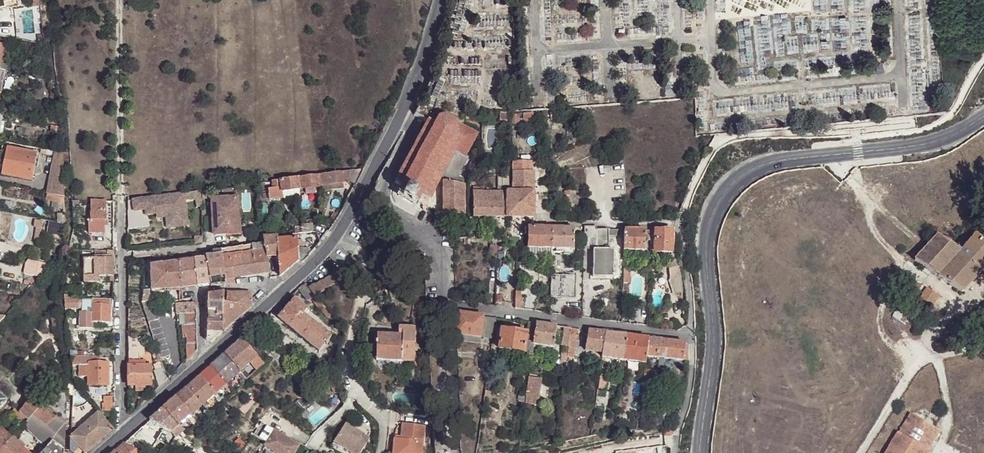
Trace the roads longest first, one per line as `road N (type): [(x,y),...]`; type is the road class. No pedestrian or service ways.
road 1 (residential): [(699,452),(713,341),(706,235),(726,189),(761,164),(942,140),(983,117)]
road 2 (residential): [(691,336),(442,305)]
road 3 (residential): [(124,431),(120,196)]
road 4 (residential): [(403,119),(414,127),(383,206),(428,239),(442,305)]
road 5 (residential): [(284,291),(342,234),(403,119)]
road 6 (residential): [(284,291),(263,284),(207,291),(204,362)]
road 7 (residential): [(403,119),(444,0)]

